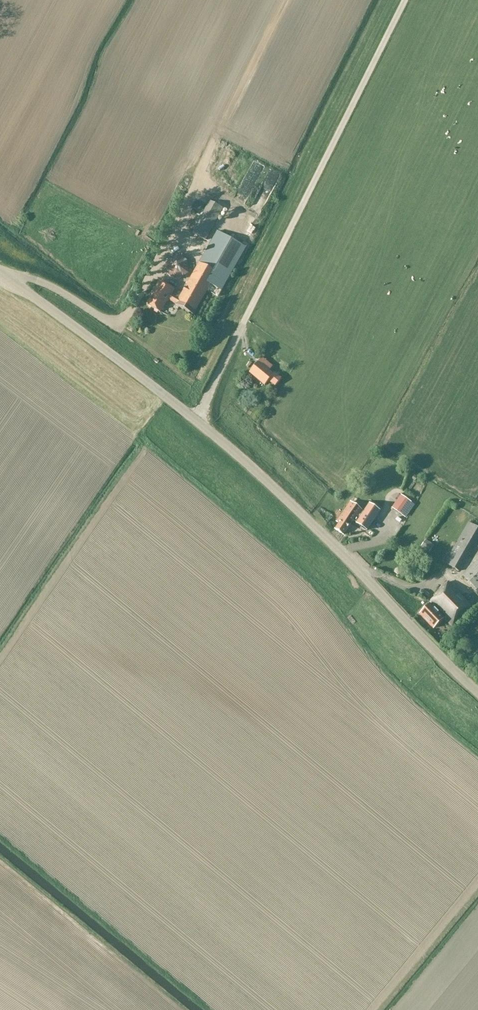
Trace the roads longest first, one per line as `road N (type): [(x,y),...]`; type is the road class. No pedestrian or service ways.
road 1 (tertiary): [(477,693),(244,461),(0,273)]
road 2 (track): [(477,887),(375,1009)]

